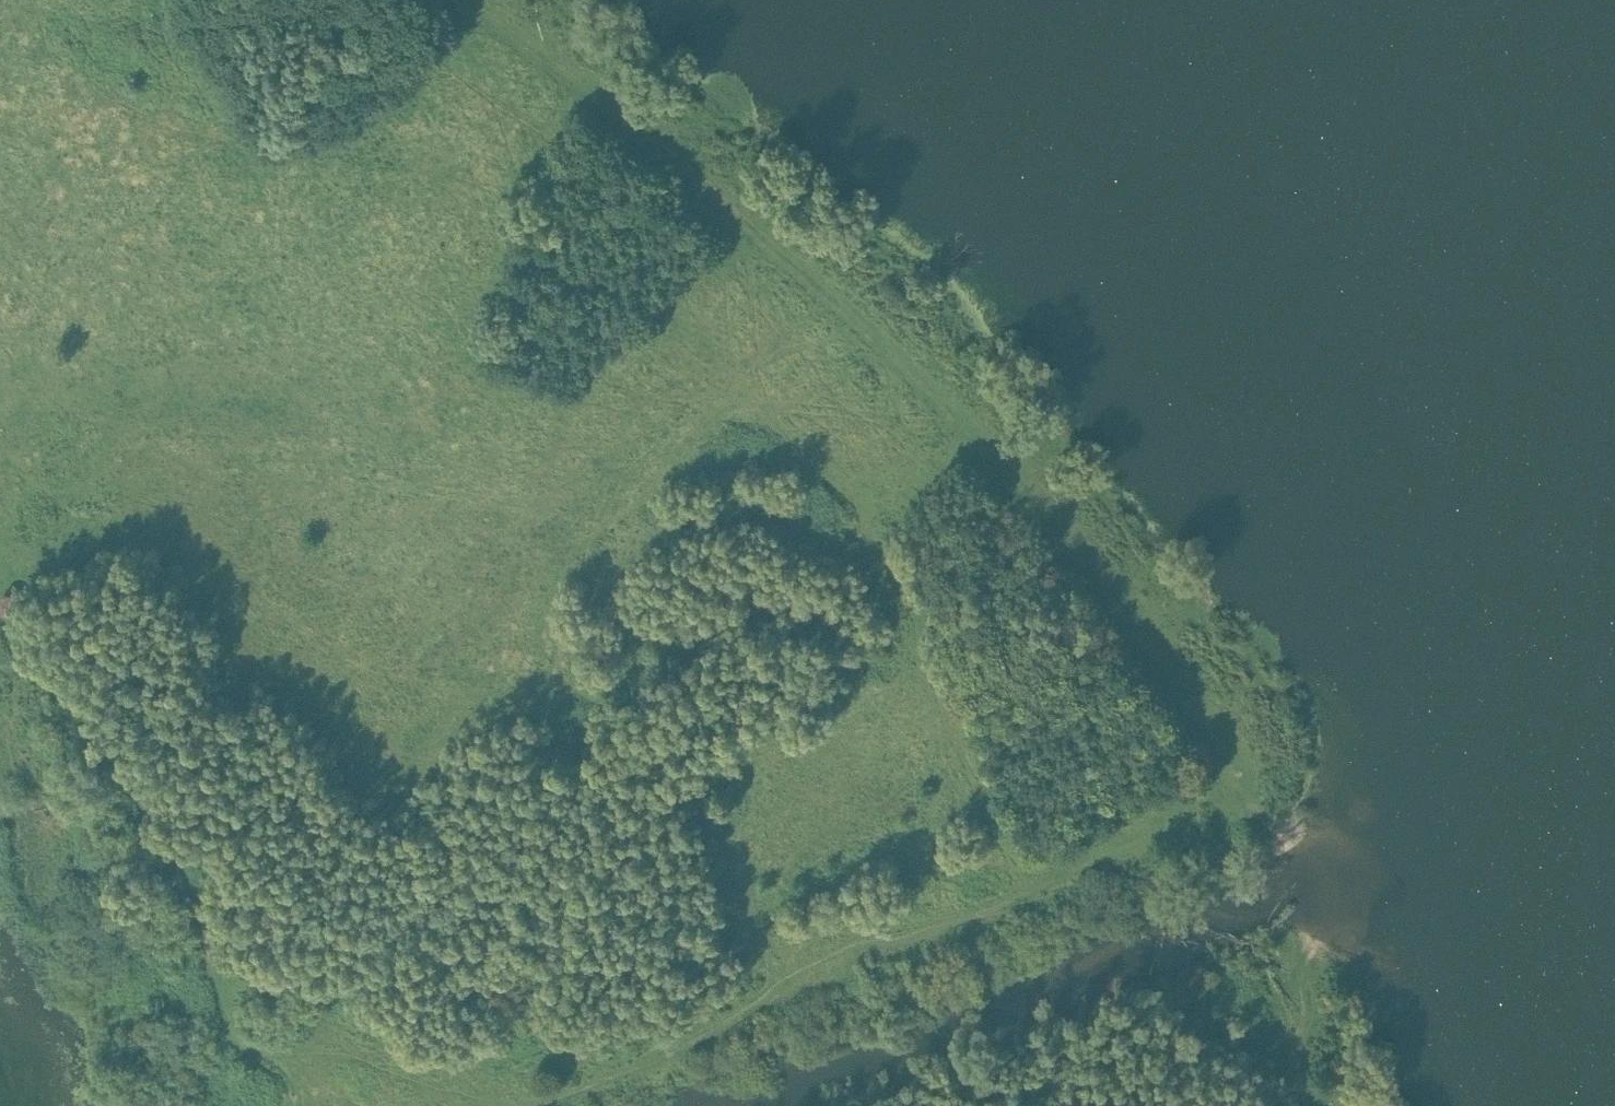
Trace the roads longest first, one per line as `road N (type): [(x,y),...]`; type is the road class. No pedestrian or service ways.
road 1 (track): [(1252,761),(903,368),(583,91),(451,0)]

